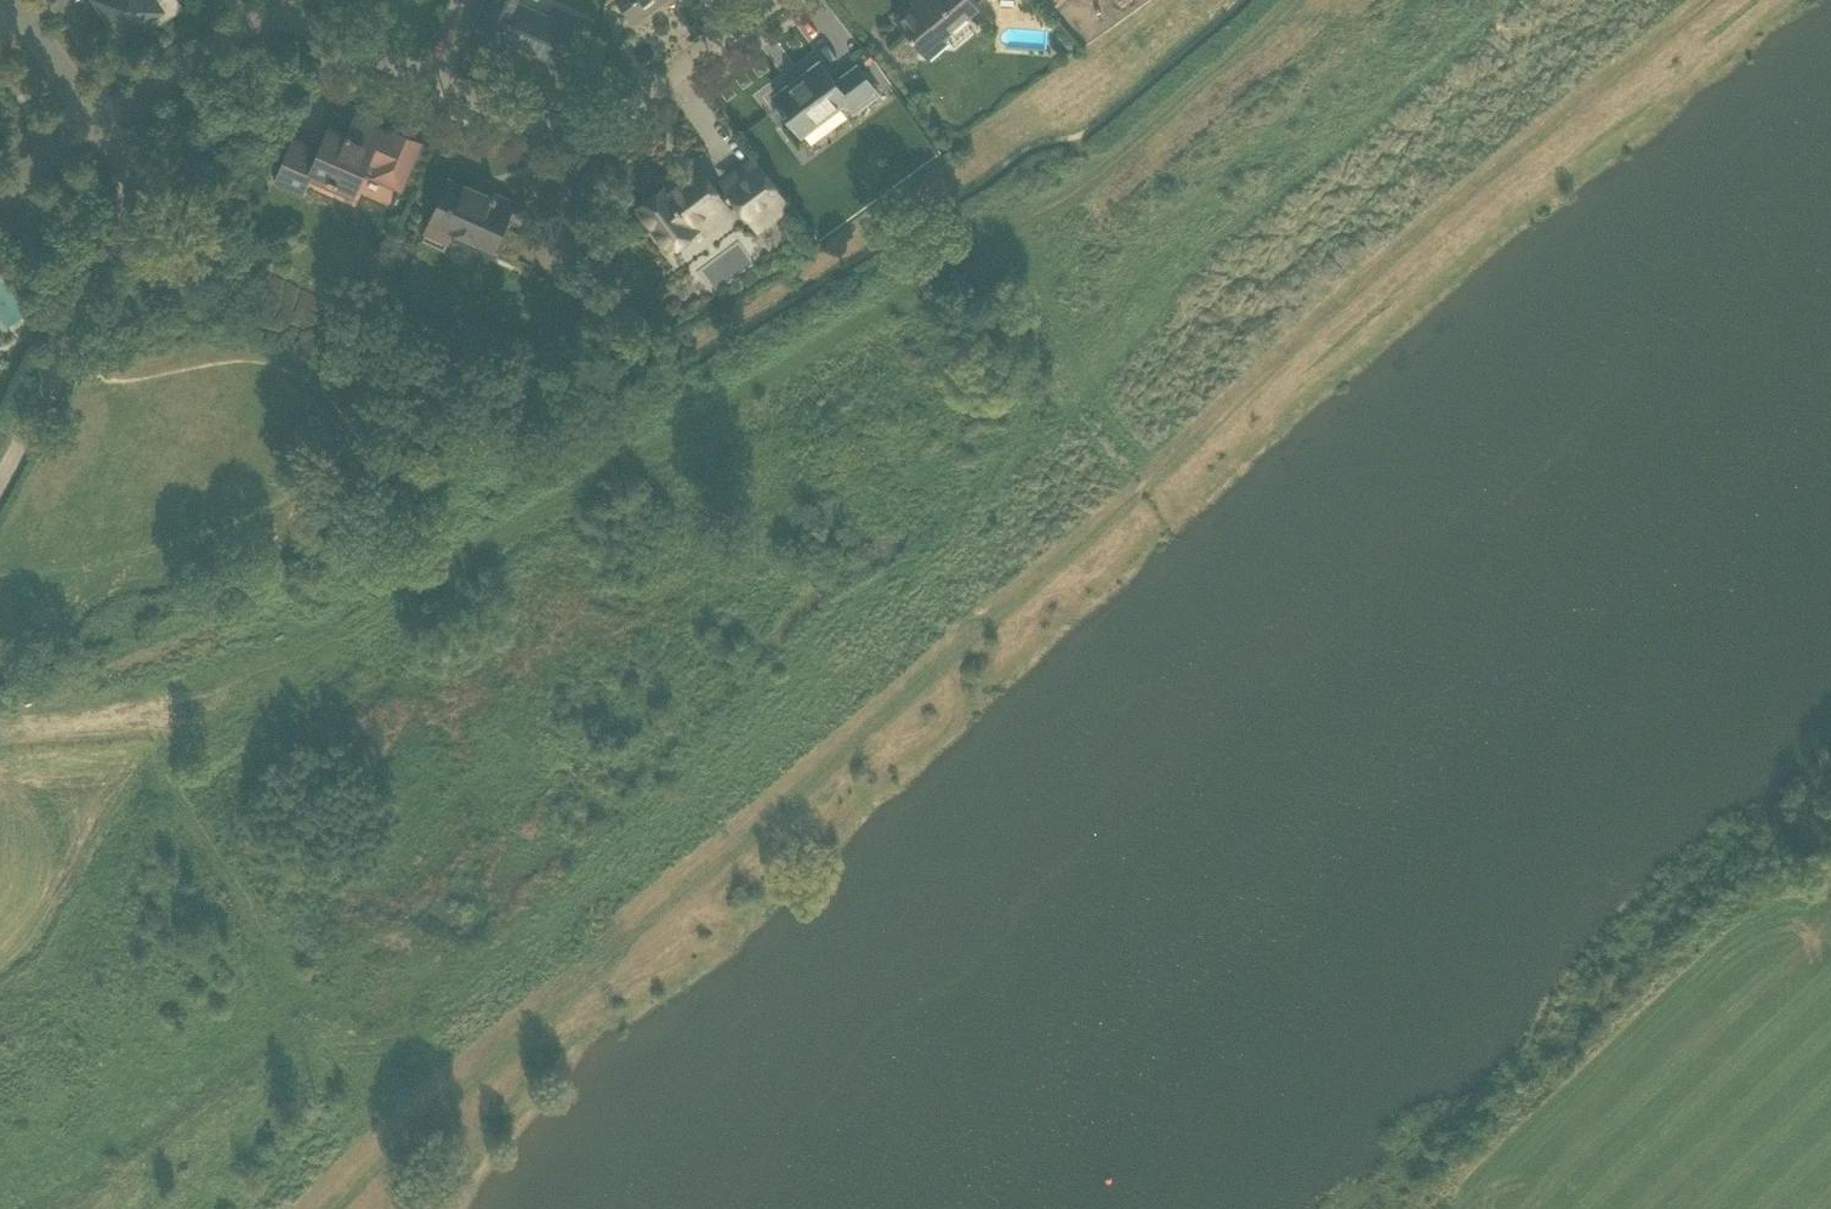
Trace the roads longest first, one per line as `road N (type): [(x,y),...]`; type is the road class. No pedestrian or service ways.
road 1 (residential): [(100,126),(249,22),(293,23),(540,139),(601,139),(769,0)]
road 2 (track): [(1708,0),(1513,153),(1156,473)]
road 3 (unclassified): [(0,485),(125,241),(121,187),(100,126)]
road 4 (track): [(1156,473),(1005,252)]
road 5 (residential): [(100,126),(16,0)]
road 6 (track): [(1005,252),(954,254),(887,294)]
road 7 (residential): [(100,126),(0,195)]

